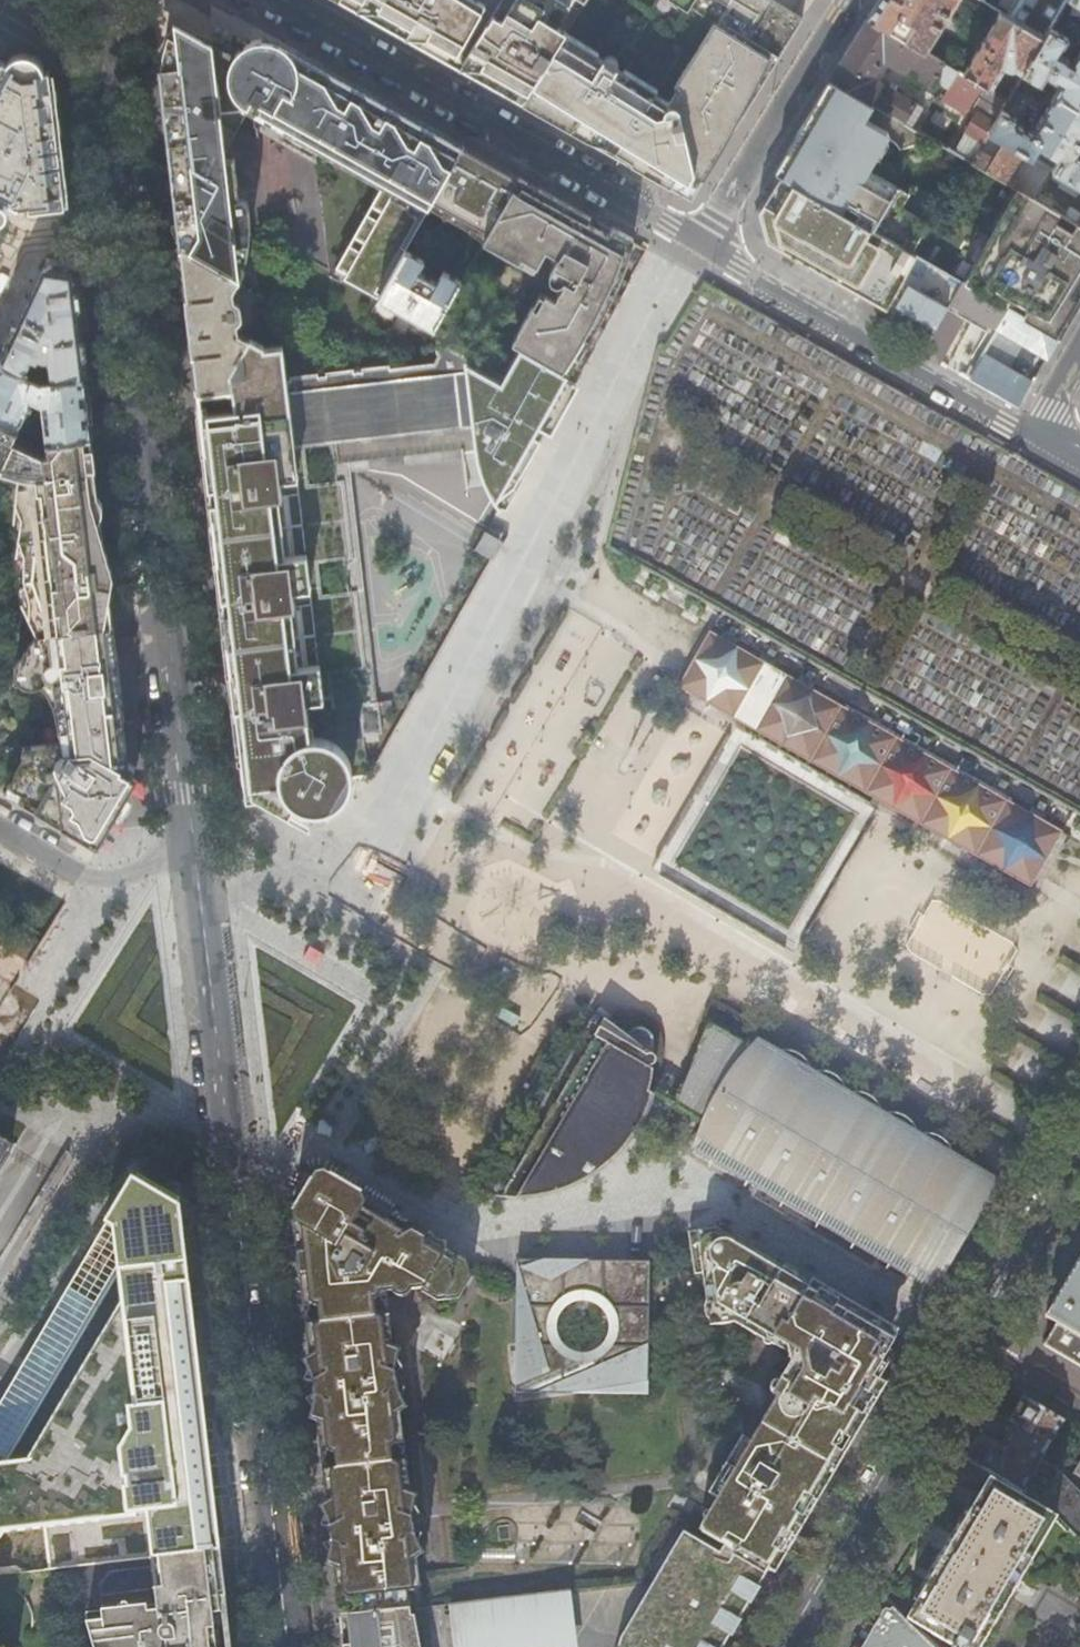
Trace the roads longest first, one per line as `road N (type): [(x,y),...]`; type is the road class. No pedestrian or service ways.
road 1 (residential): [(263,0),(1034,433)]
road 2 (tertiary): [(96,0),(193,843)]
road 3 (tertiary): [(232,1182),(288,1646)]
road 4 (residential): [(794,1646),(970,1343)]
road 5 (tertiary): [(193,843),(232,1182)]
road 6 (residential): [(232,1182),(165,1141),(115,1136),(97,1144),(0,1308)]
road 7 (residential): [(970,1343),(1079,1154)]
road 8 (residential): [(193,843),(115,882),(71,871),(0,829)]
road 9 (residential): [(1079,1408),(970,1343)]

